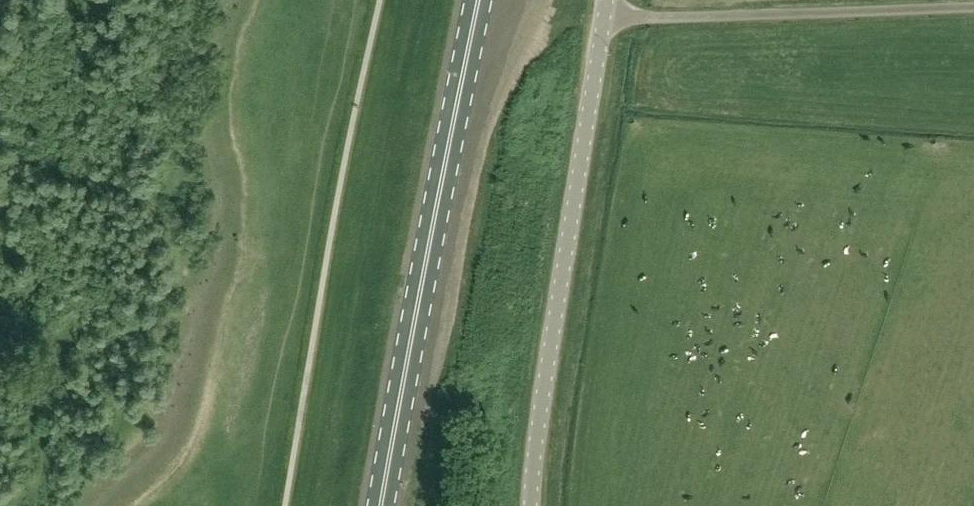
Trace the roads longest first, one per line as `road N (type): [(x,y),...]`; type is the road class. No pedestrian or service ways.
road 1 (primary): [(384,505),(482,0)]
road 2 (unclassified): [(534,505),(534,462),(609,0)]

